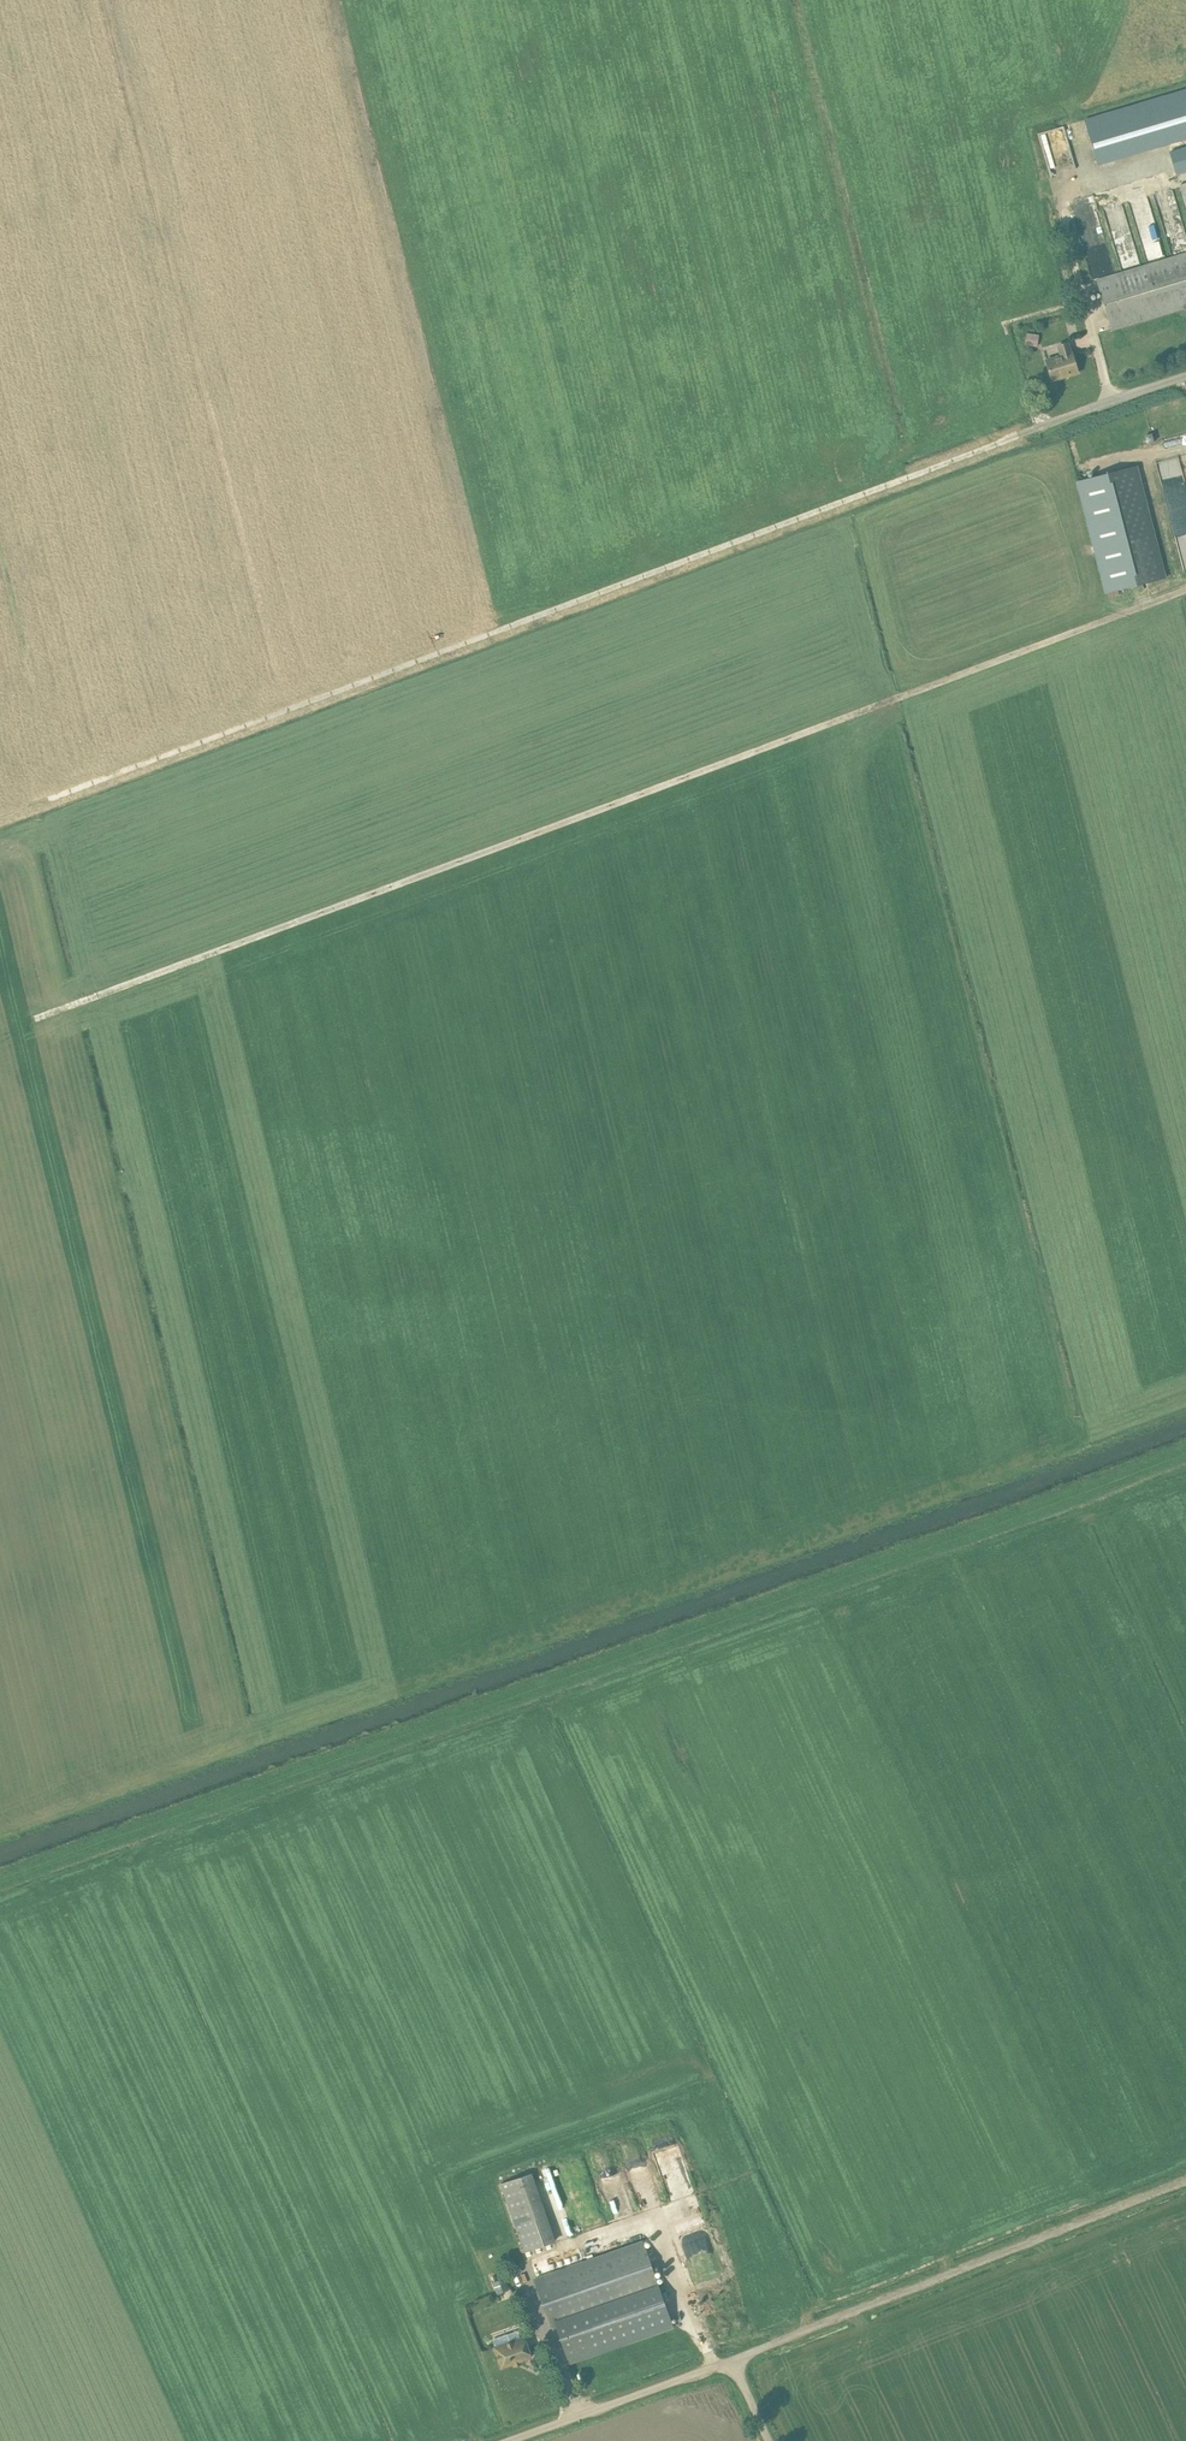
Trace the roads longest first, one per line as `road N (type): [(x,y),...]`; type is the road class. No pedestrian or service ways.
road 1 (track): [(1181,590),(38,1018)]
road 2 (track): [(1034,429),(0,812)]
road 3 (track): [(733,2360),(1185,2181)]
road 4 (unclassified): [(509,2440),(733,2360),(770,2440)]
road 5 (unclassified): [(1034,429),(1185,376)]

